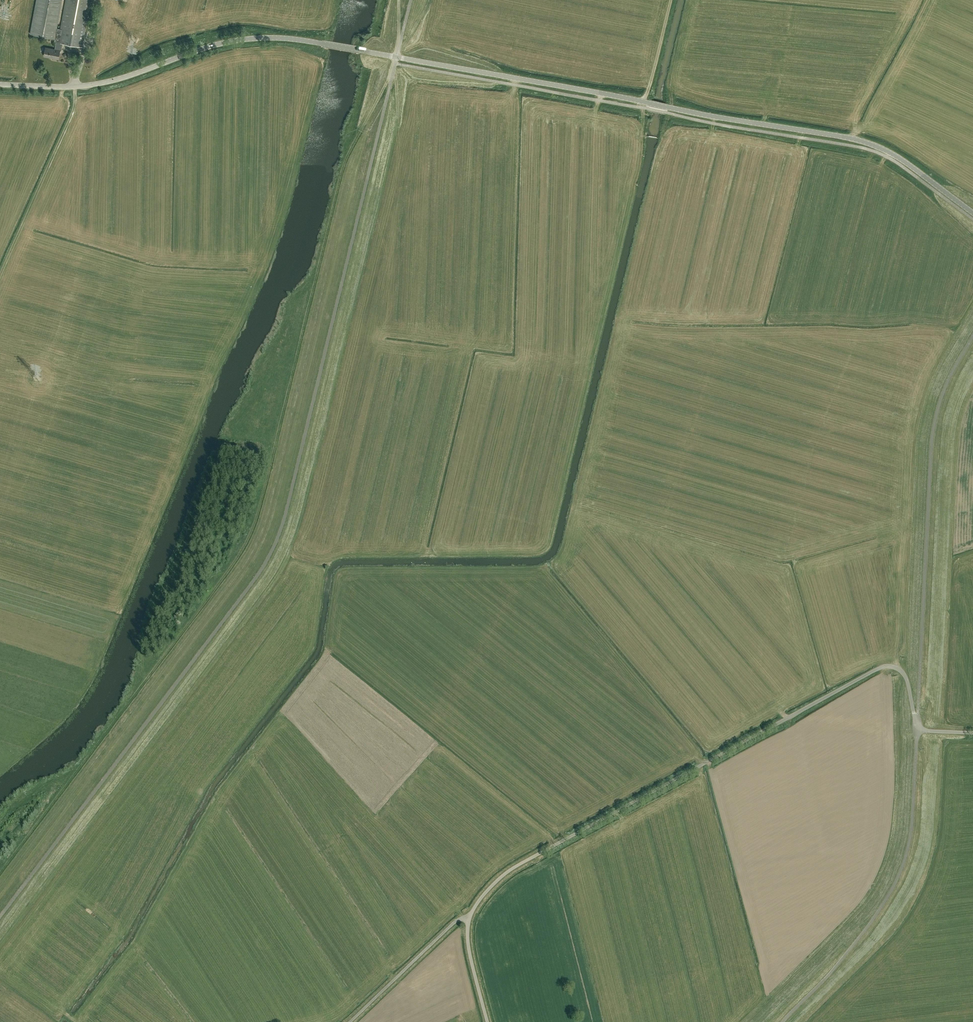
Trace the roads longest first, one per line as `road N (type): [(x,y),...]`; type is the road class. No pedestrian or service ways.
road 1 (unclassified): [(972,213),(897,156),(857,140),(304,40),(225,43),(90,85)]
road 2 (unclassified): [(469,917),(517,865),(881,667),(905,675),(917,730),(972,733)]
road 3 (unclassified): [(469,917),(454,922),(349,1021)]

